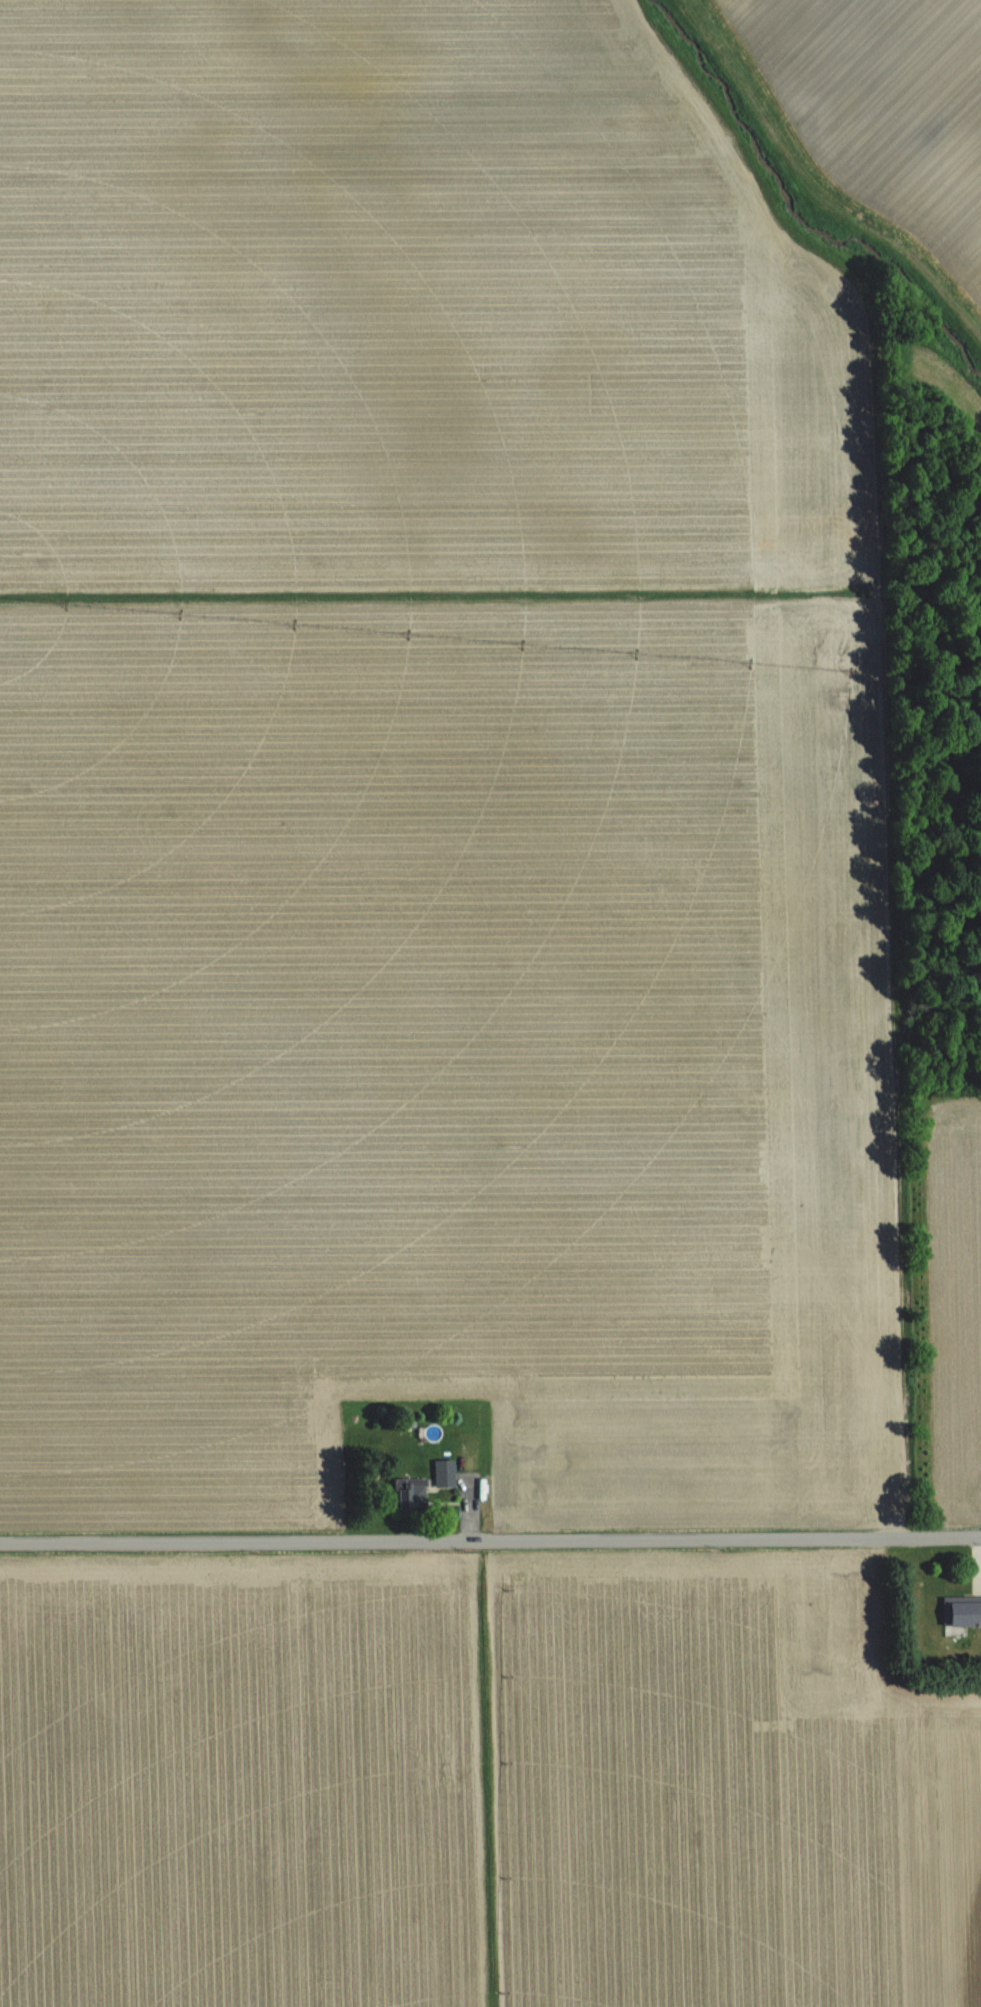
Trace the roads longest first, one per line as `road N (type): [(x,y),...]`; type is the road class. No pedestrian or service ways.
road 1 (residential): [(0,1539),(980,1528)]

